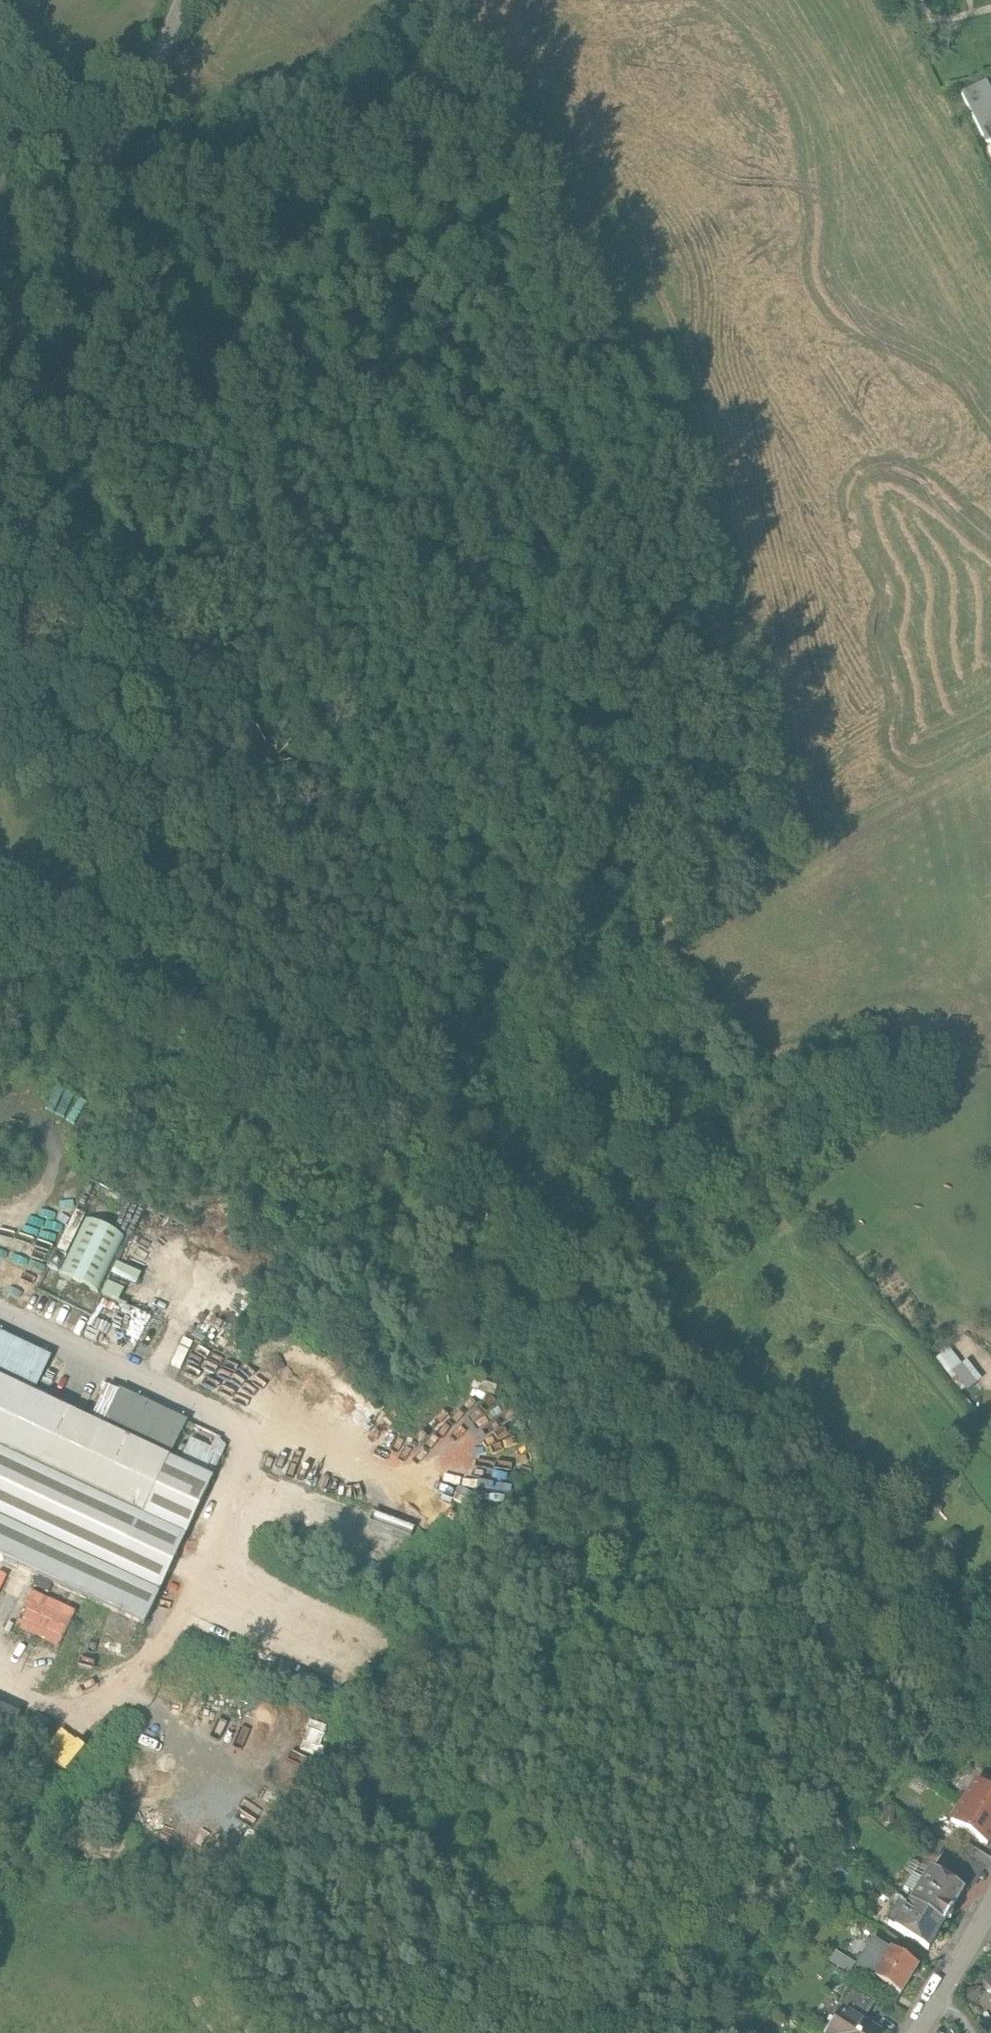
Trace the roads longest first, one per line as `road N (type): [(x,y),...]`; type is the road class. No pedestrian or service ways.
road 1 (unclassified): [(0,266),(66,232),(97,187),(182,0)]
road 2 (residential): [(916,2032),(990,1901)]

